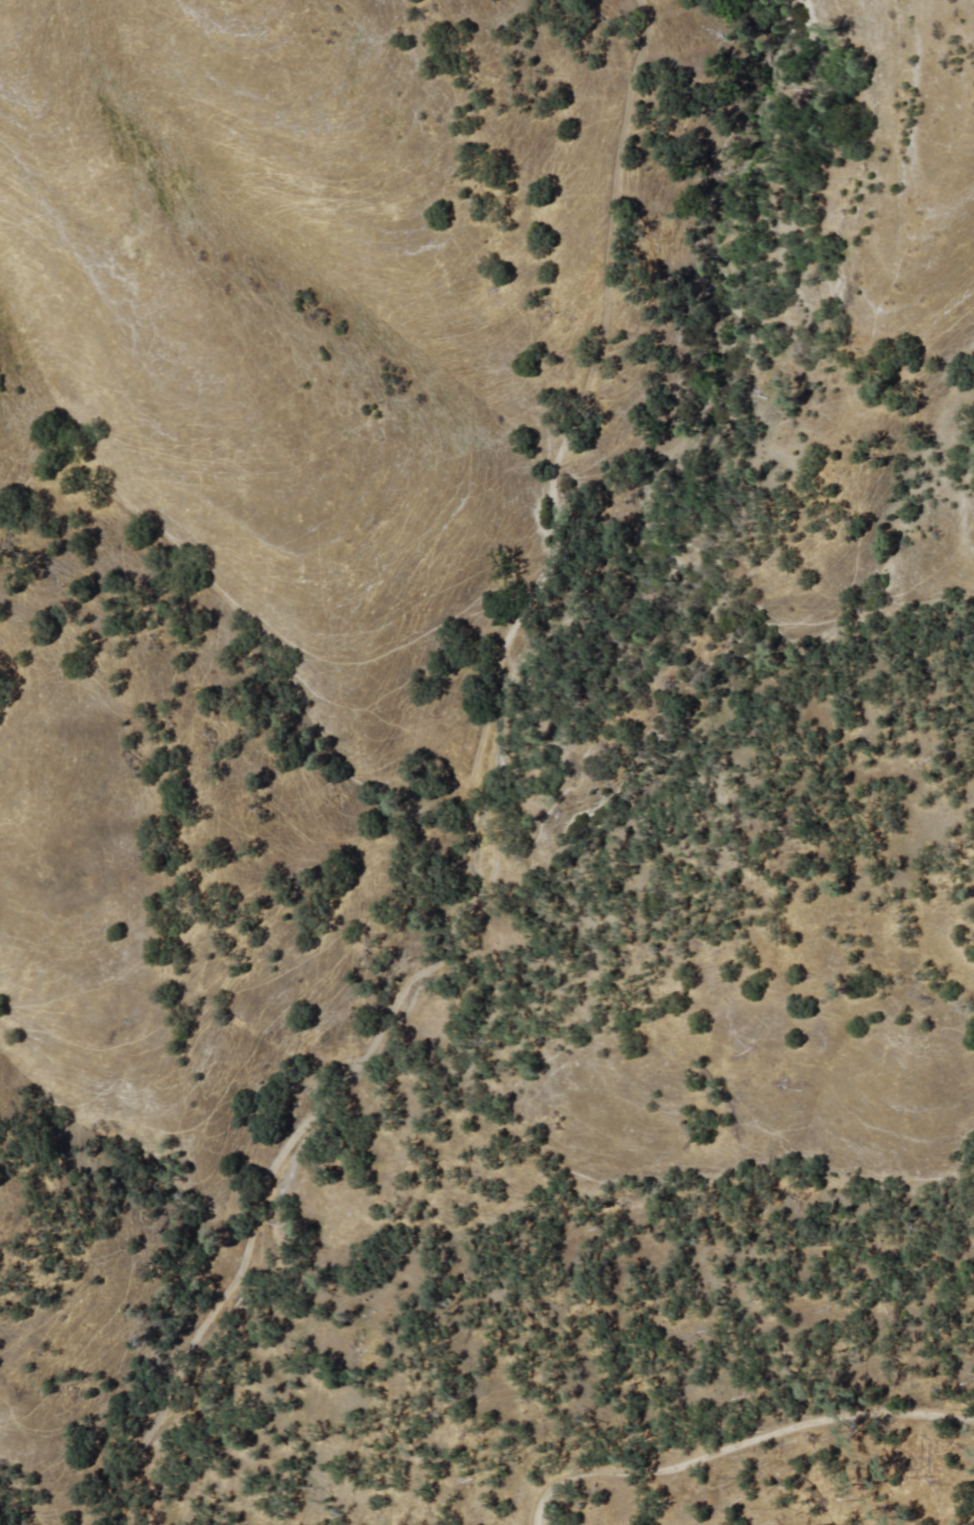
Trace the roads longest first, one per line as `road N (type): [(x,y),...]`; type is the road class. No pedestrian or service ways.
road 1 (track): [(594,1524),(579,1516),(568,1437),(683,1396),(973,1352)]

